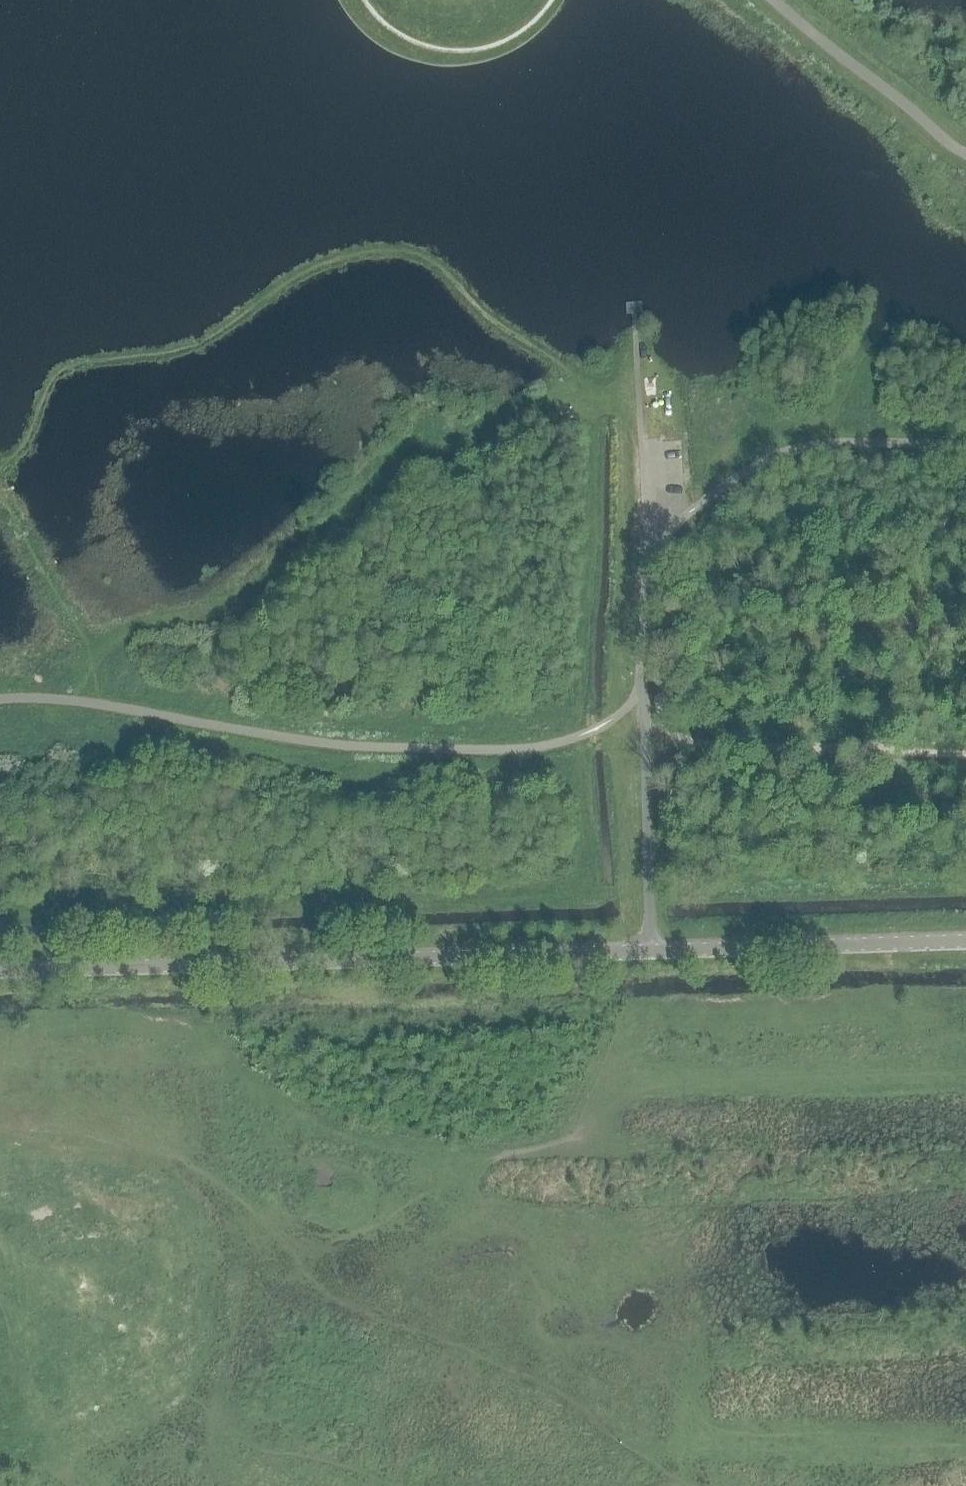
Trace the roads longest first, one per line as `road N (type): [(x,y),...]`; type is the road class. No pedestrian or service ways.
road 1 (unclassified): [(965,942),(0,970)]

